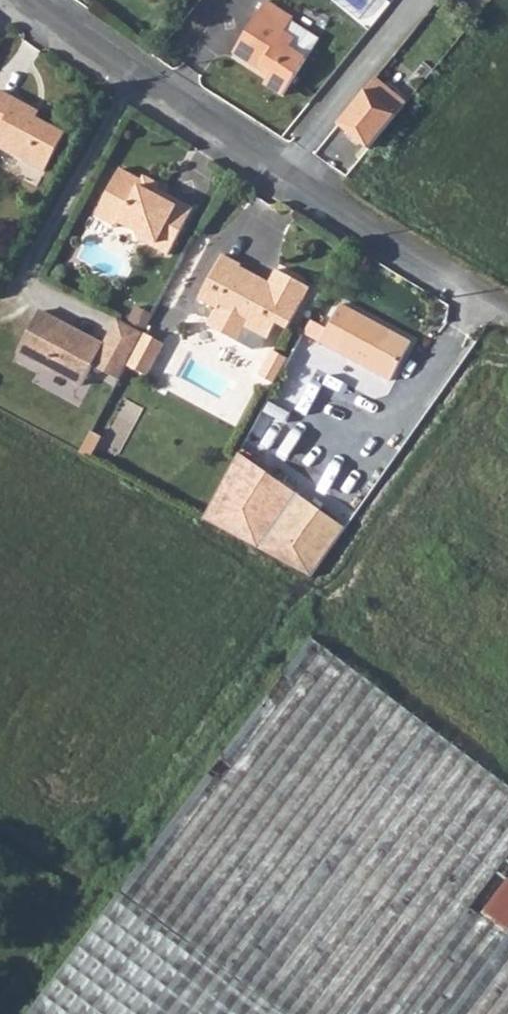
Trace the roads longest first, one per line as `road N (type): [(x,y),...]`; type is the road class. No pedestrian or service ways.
road 1 (residential): [(24,0),(222,136),(507,310)]

